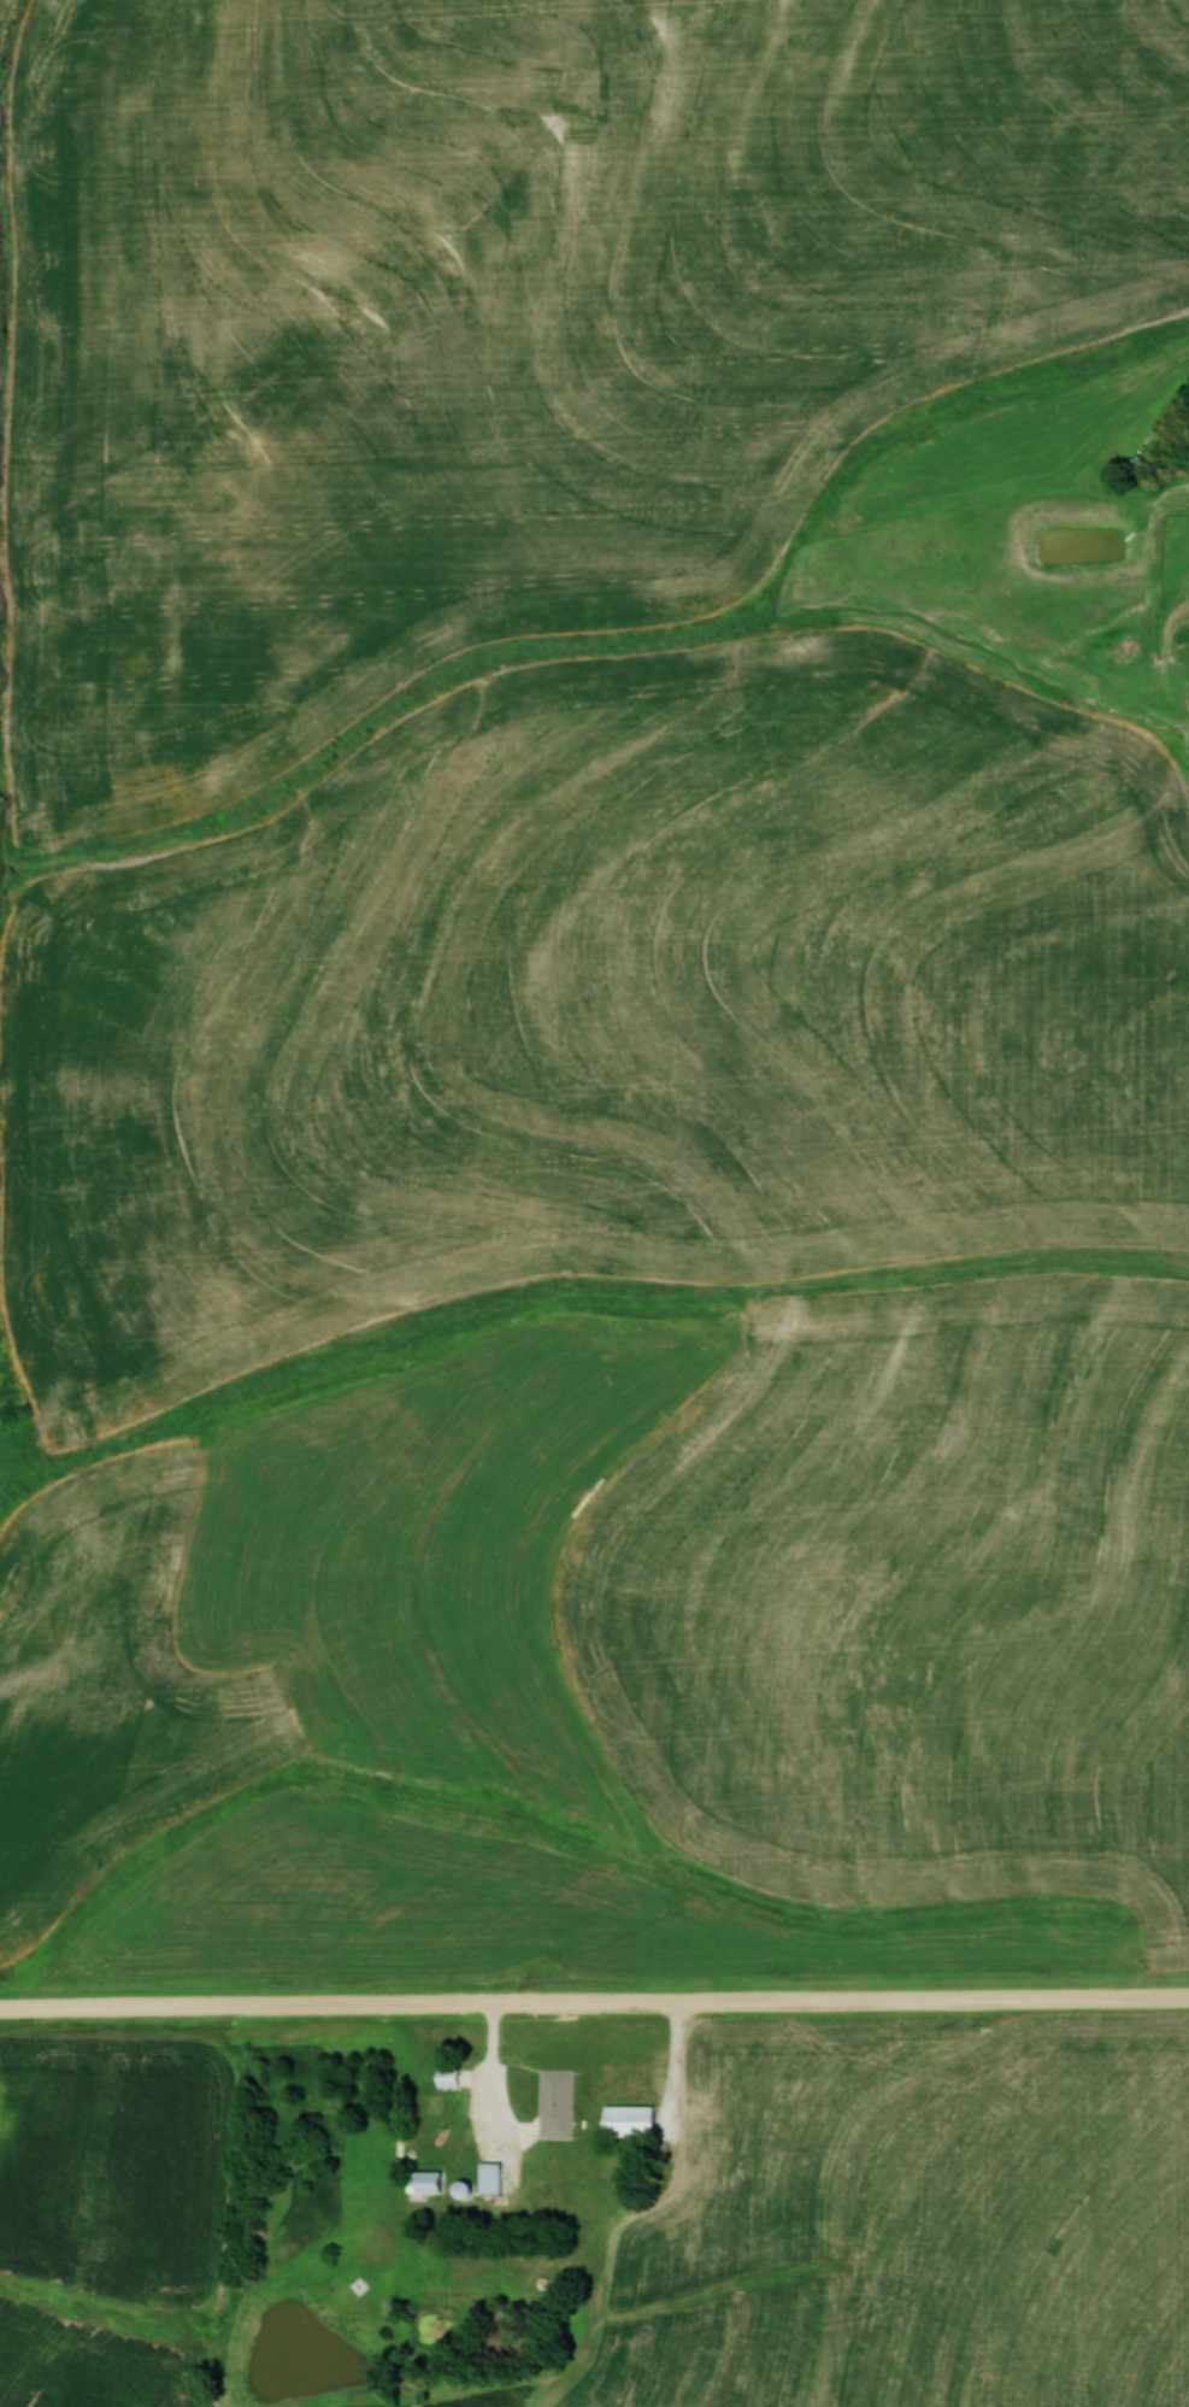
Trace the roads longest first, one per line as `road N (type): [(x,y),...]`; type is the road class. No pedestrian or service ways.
road 1 (residential): [(1188,1999),(0,2014)]

